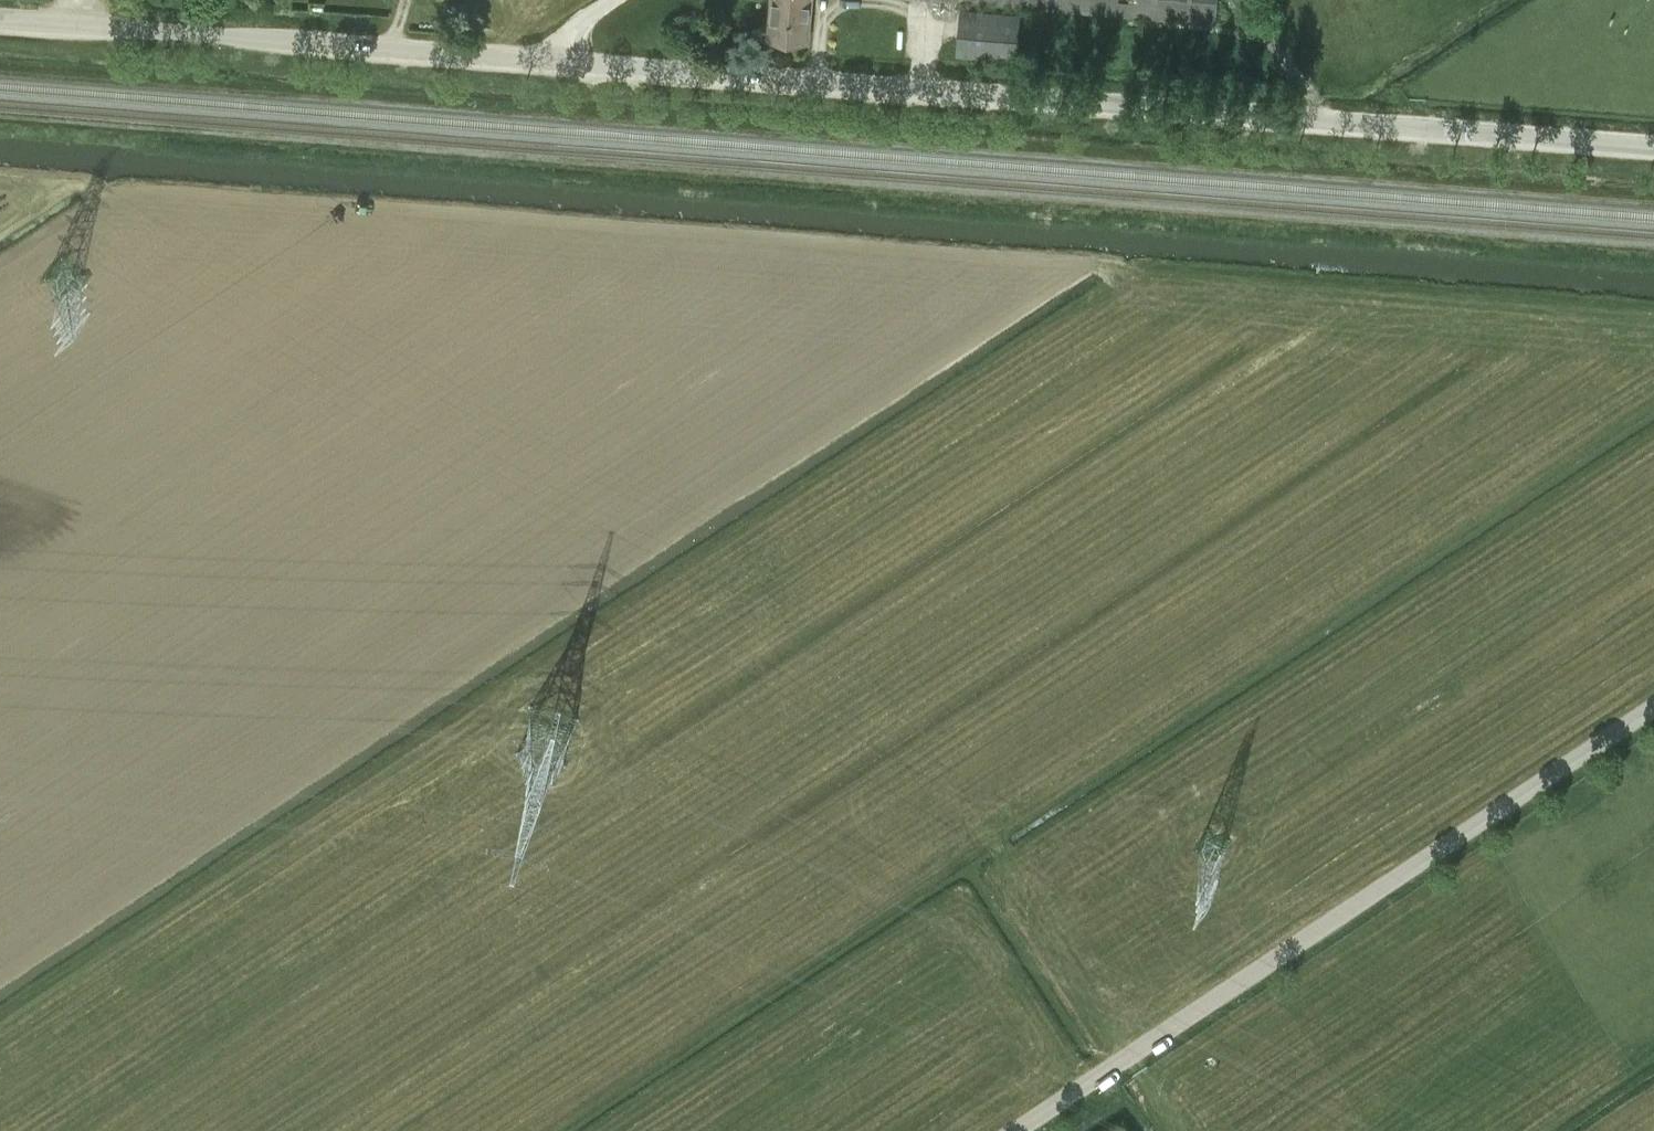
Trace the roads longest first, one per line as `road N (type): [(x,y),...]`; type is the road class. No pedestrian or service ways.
road 1 (unclassified): [(1653,148),(0,20)]
road 2 (unclassified): [(1016,1130),(1653,708)]

